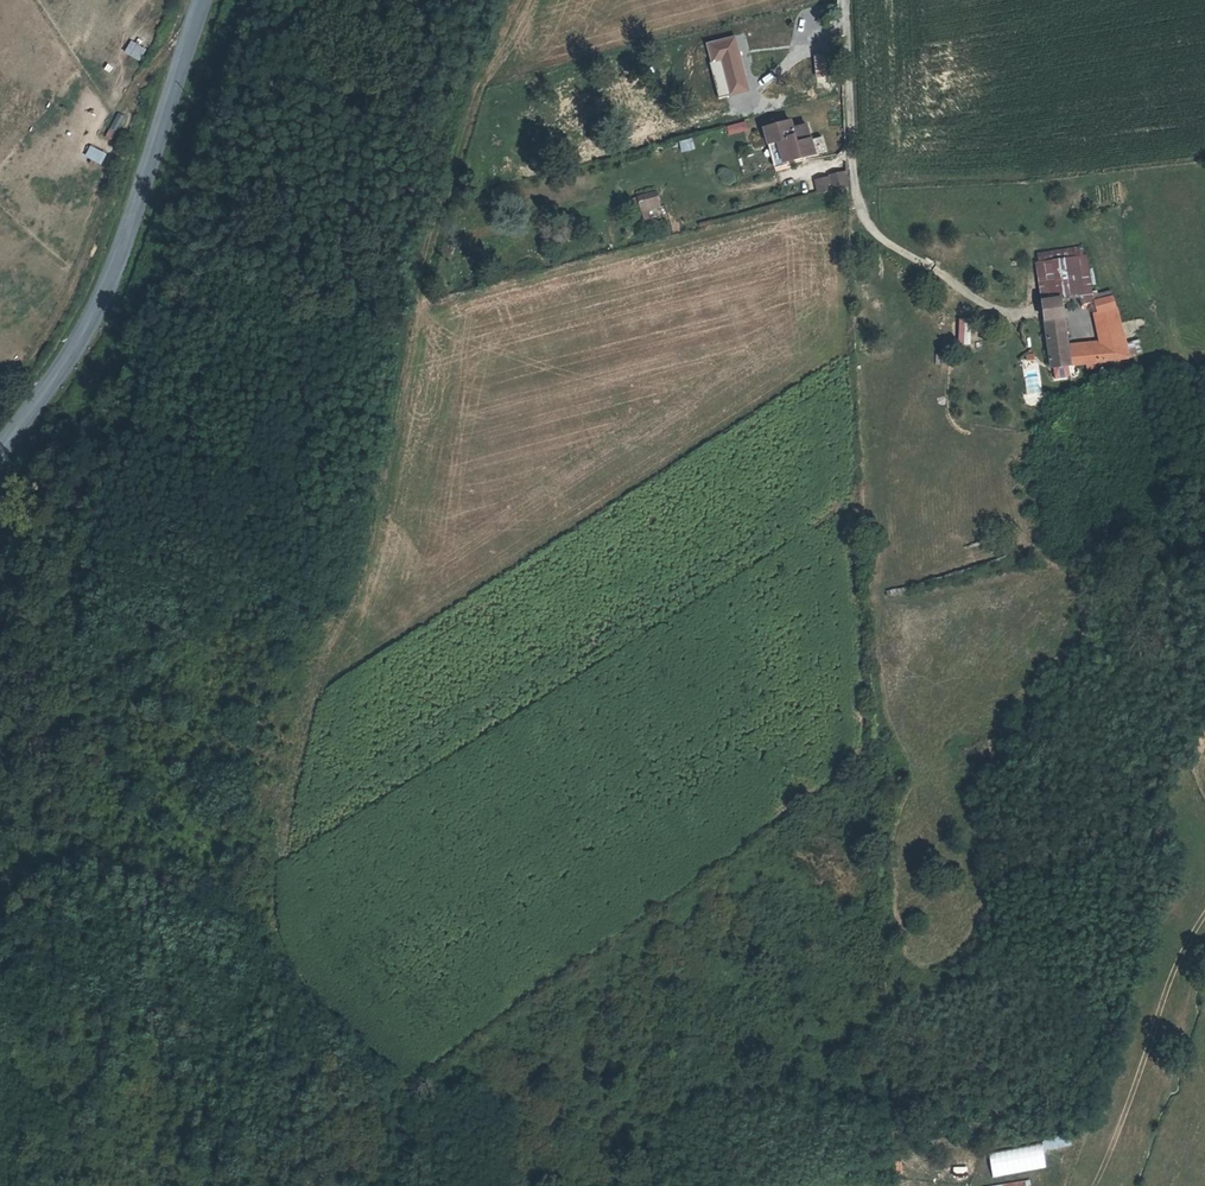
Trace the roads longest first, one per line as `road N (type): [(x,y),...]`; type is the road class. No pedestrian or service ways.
road 1 (secondary): [(0,454),(88,331),(209,0)]
road 2 (unclassified): [(998,310),(894,249),(863,217),(846,0)]

